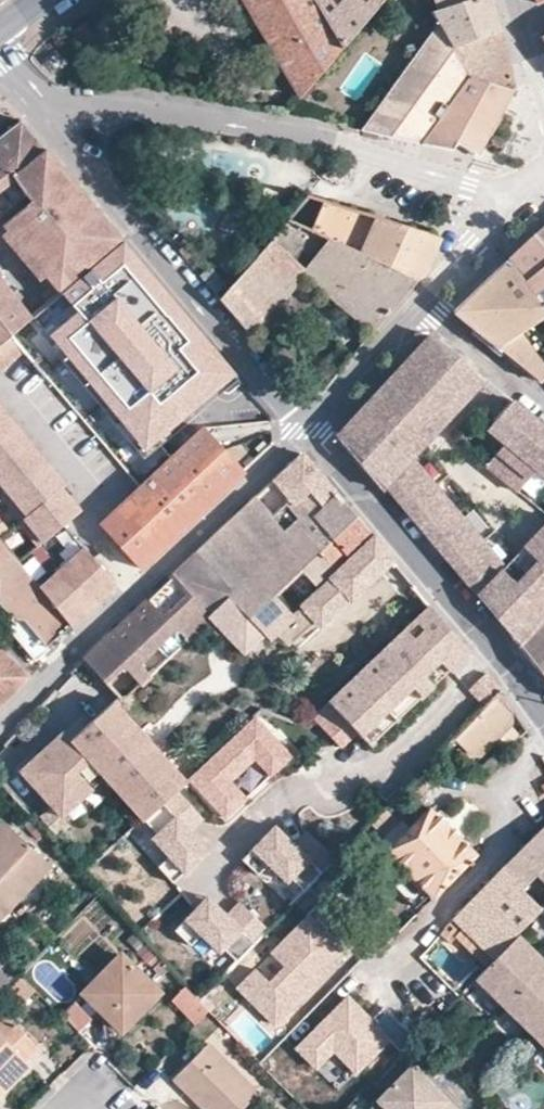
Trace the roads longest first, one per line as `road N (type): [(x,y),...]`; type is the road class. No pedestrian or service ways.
road 1 (residential): [(508,196),(334,140),(105,109),(42,115)]
road 2 (residential): [(306,432),(0,732)]
road 3 (residential): [(42,115),(306,432)]
road 4 (residential): [(543,710),(306,432)]
road 5 (residential): [(420,305),(306,432)]
road 6 (residential): [(420,305),(543,406)]
road 7 (residential): [(508,196),(420,305)]

